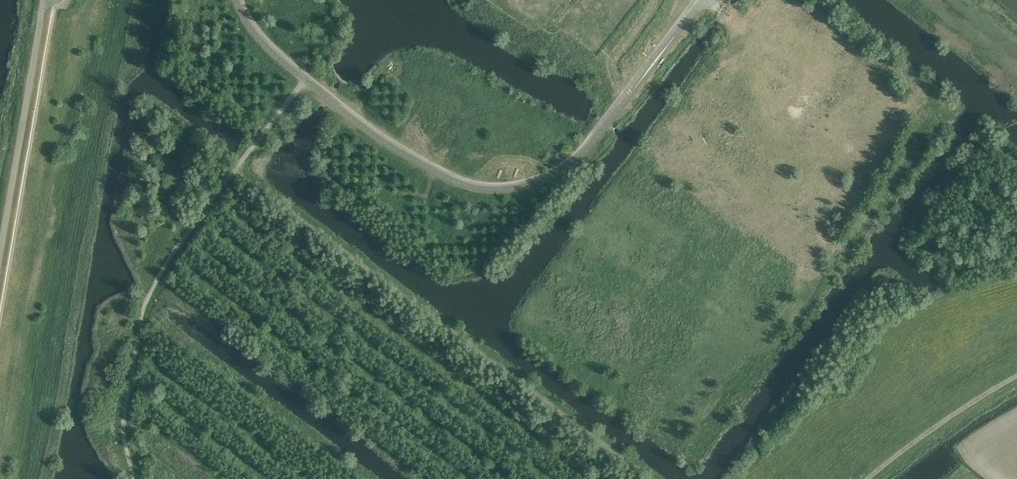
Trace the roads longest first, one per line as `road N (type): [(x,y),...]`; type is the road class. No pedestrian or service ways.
road 1 (track): [(867,478),(1016,375)]

